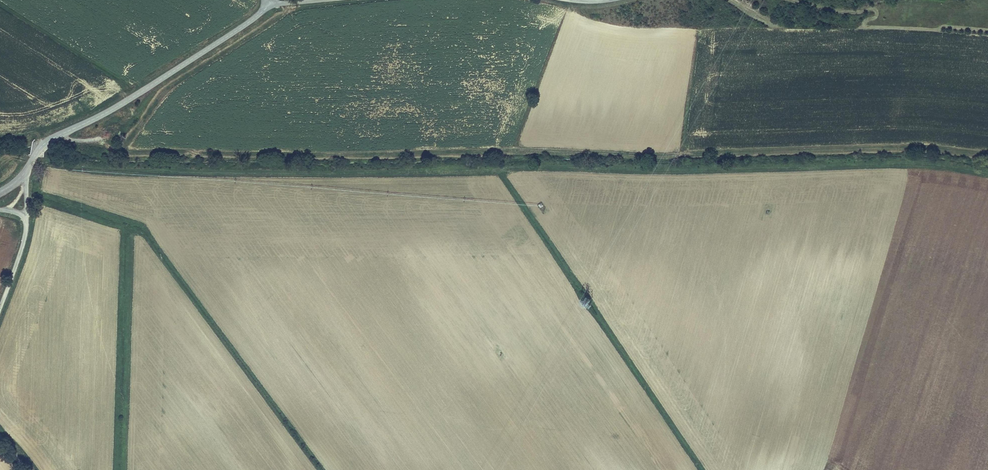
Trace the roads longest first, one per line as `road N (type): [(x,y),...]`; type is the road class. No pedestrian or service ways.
road 1 (track): [(86,141),(143,153),(913,149),(987,156)]
road 2 (tertiary): [(270,4),(126,101),(47,141),(28,168)]

